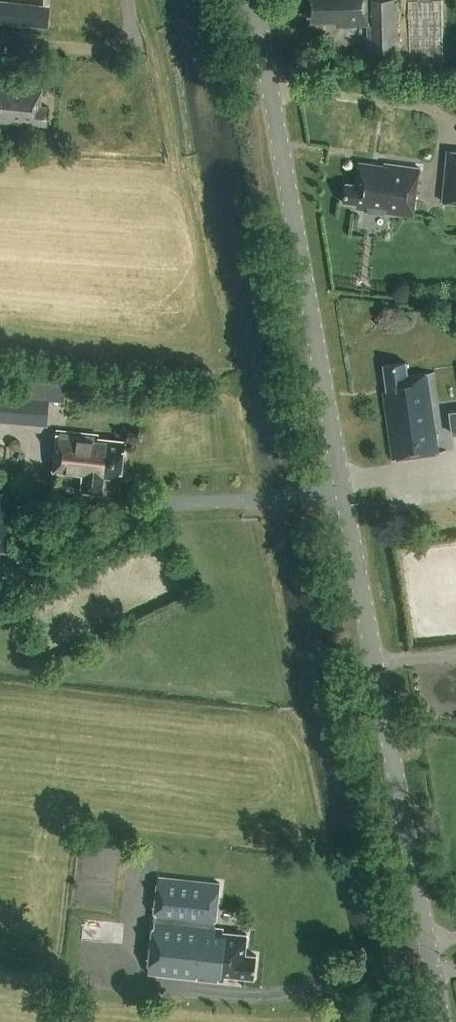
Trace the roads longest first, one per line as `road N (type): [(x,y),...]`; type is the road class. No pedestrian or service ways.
road 1 (unclassified): [(437,1021),(251,0)]
road 2 (track): [(427,962),(239,996),(115,982)]

